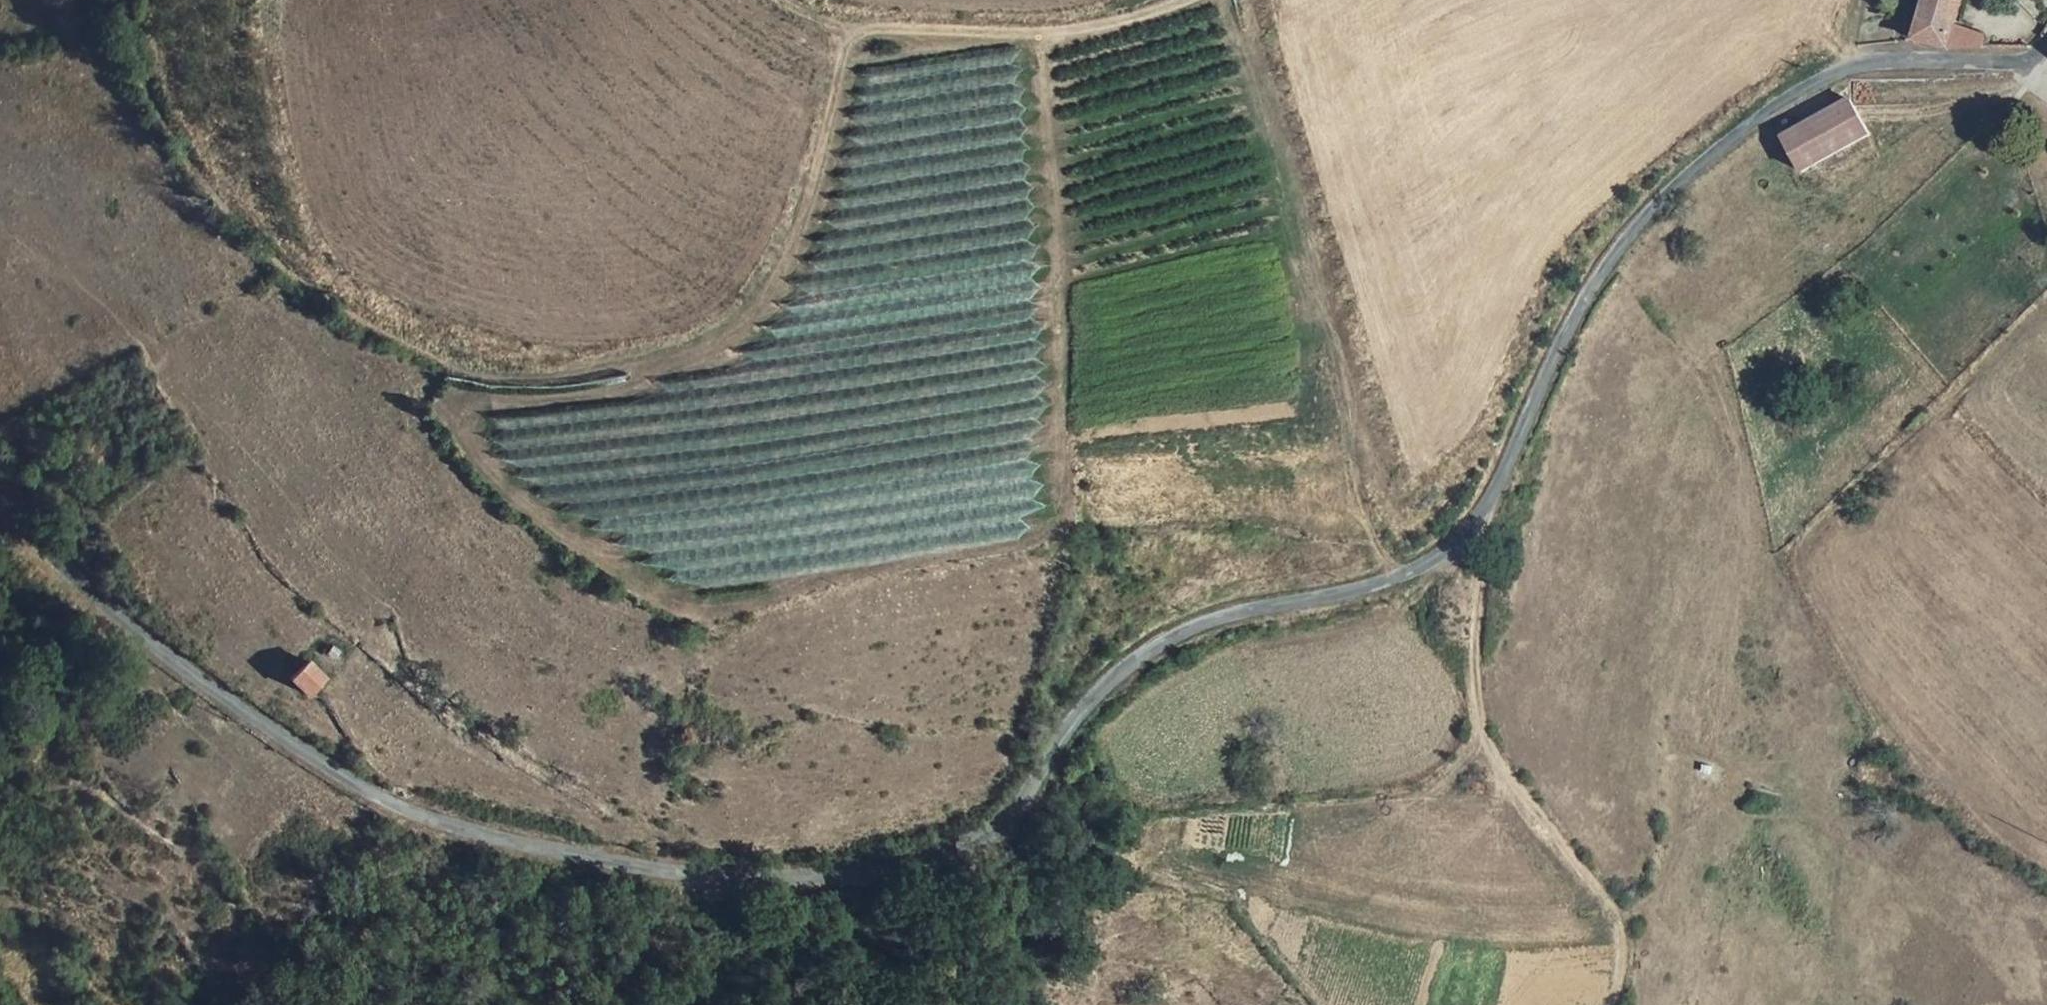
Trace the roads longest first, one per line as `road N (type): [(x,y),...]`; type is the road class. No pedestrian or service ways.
road 1 (unclassified): [(2046,53),(2039,63),(1972,72),(1844,72),(1686,180),(1591,283),(1460,538),(1420,571),(1179,634),(1078,704),(980,827),(889,861),(767,877),(543,854),(375,802),(126,632),(0,507)]
road 2 (track): [(1191,0),(1047,27),(851,26),(789,249),(722,325),(599,367),(480,360),(394,325),(270,247),(186,156),(133,57),(132,0)]
road 3 (track): [(1599,1004),(1612,954),(1599,907),(1518,836),(1474,755),(1471,613),(1484,491)]
road 4 (track): [(1474,755),(1406,803),(1148,836)]
road 5 (track): [(1471,709),(1486,761),(1599,907)]

